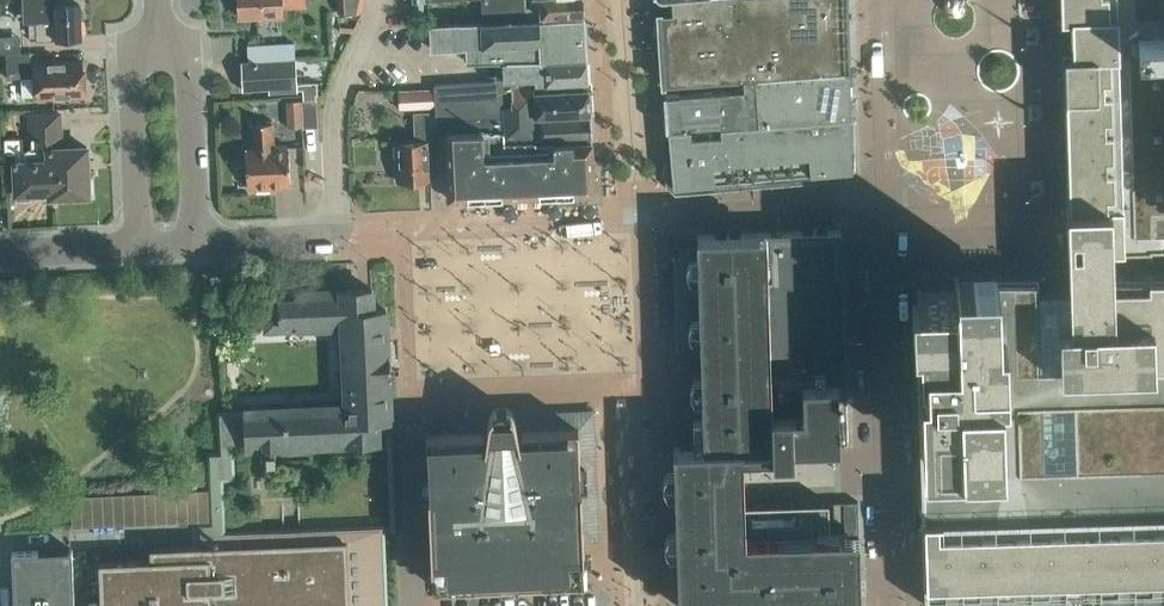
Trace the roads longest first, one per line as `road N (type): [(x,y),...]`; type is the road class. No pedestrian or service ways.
road 1 (residential): [(882,0),(893,605)]
road 2 (residential): [(197,241),(194,40),(160,24)]
road 3 (residential): [(160,24),(138,45),(144,243)]
road 4 (residential): [(0,250),(144,243)]
road 5 (unclassified): [(197,241),(334,234)]

